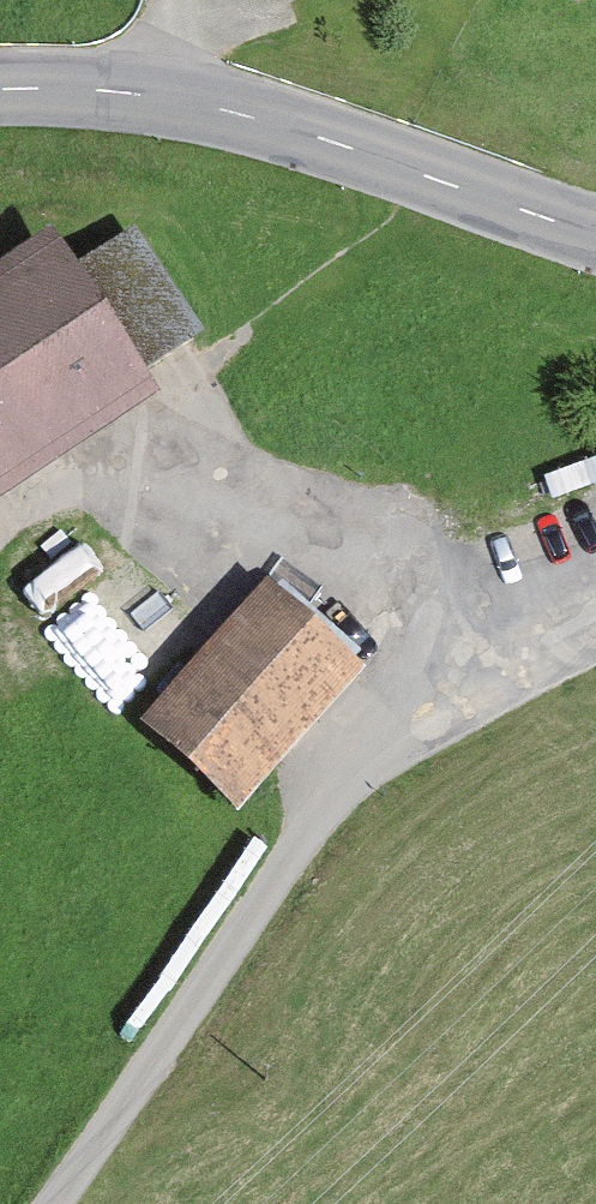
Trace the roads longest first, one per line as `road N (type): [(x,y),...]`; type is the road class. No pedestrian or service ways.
road 1 (track): [(54,1203),(299,854),(380,758),(484,685)]
road 2 (primary): [(0,85),(160,94),(233,111),(595,235)]
road 3 (track): [(484,685),(269,550),(105,474),(51,489),(0,527)]
road 4 (track): [(484,685),(595,628)]

